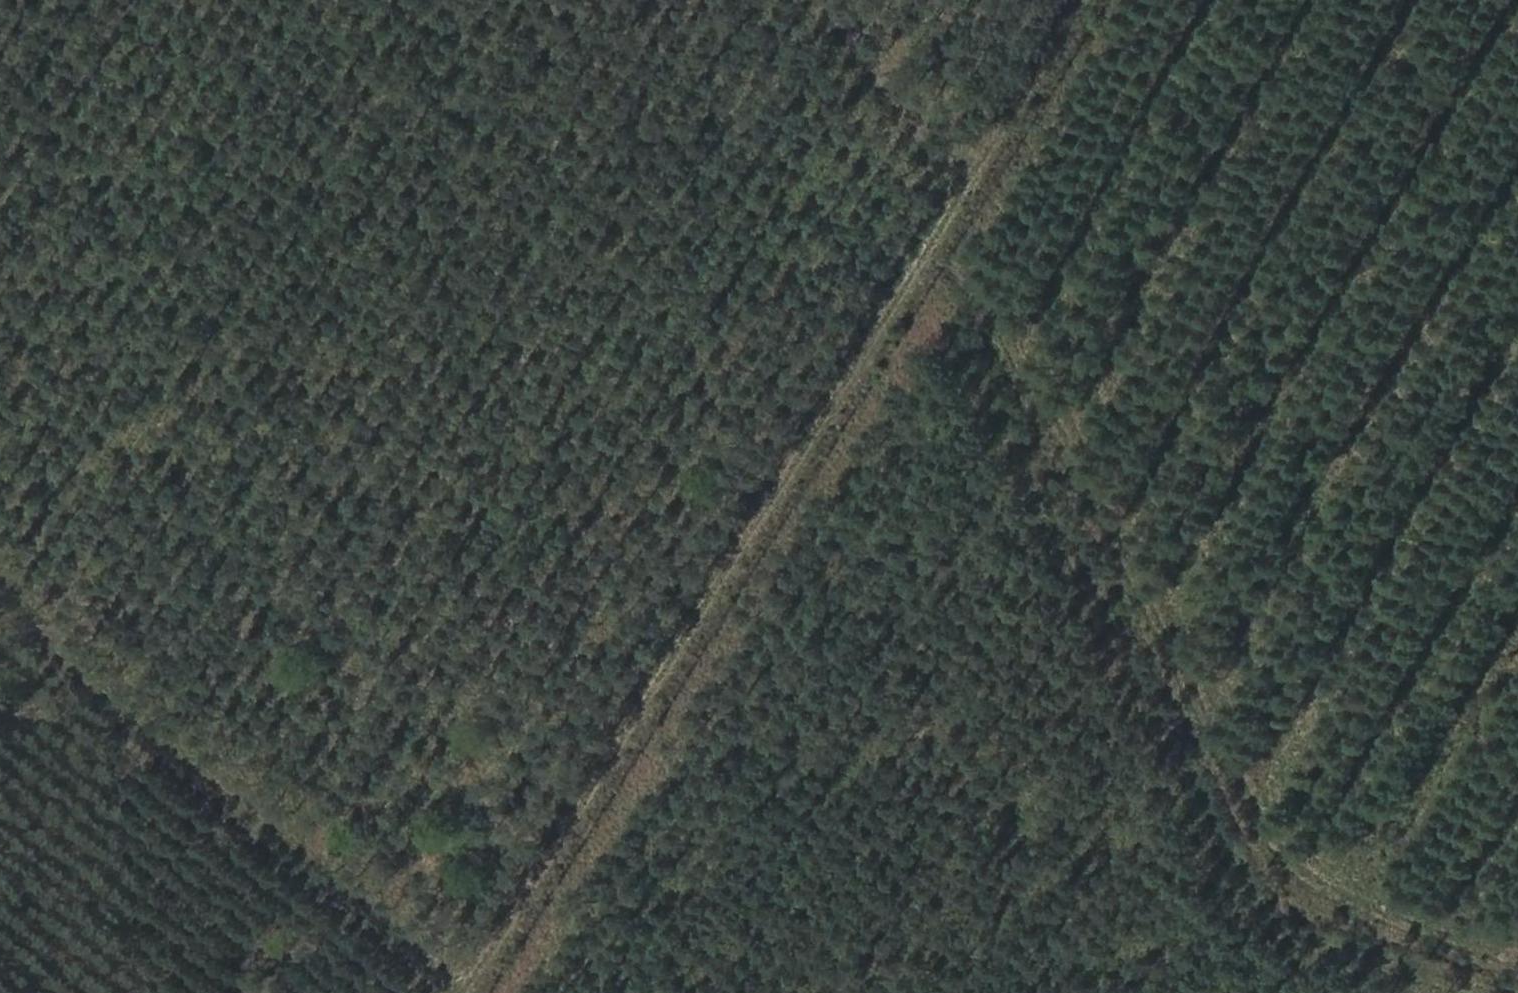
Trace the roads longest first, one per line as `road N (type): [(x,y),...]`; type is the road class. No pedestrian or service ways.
road 1 (track): [(0,617),(462,992)]

